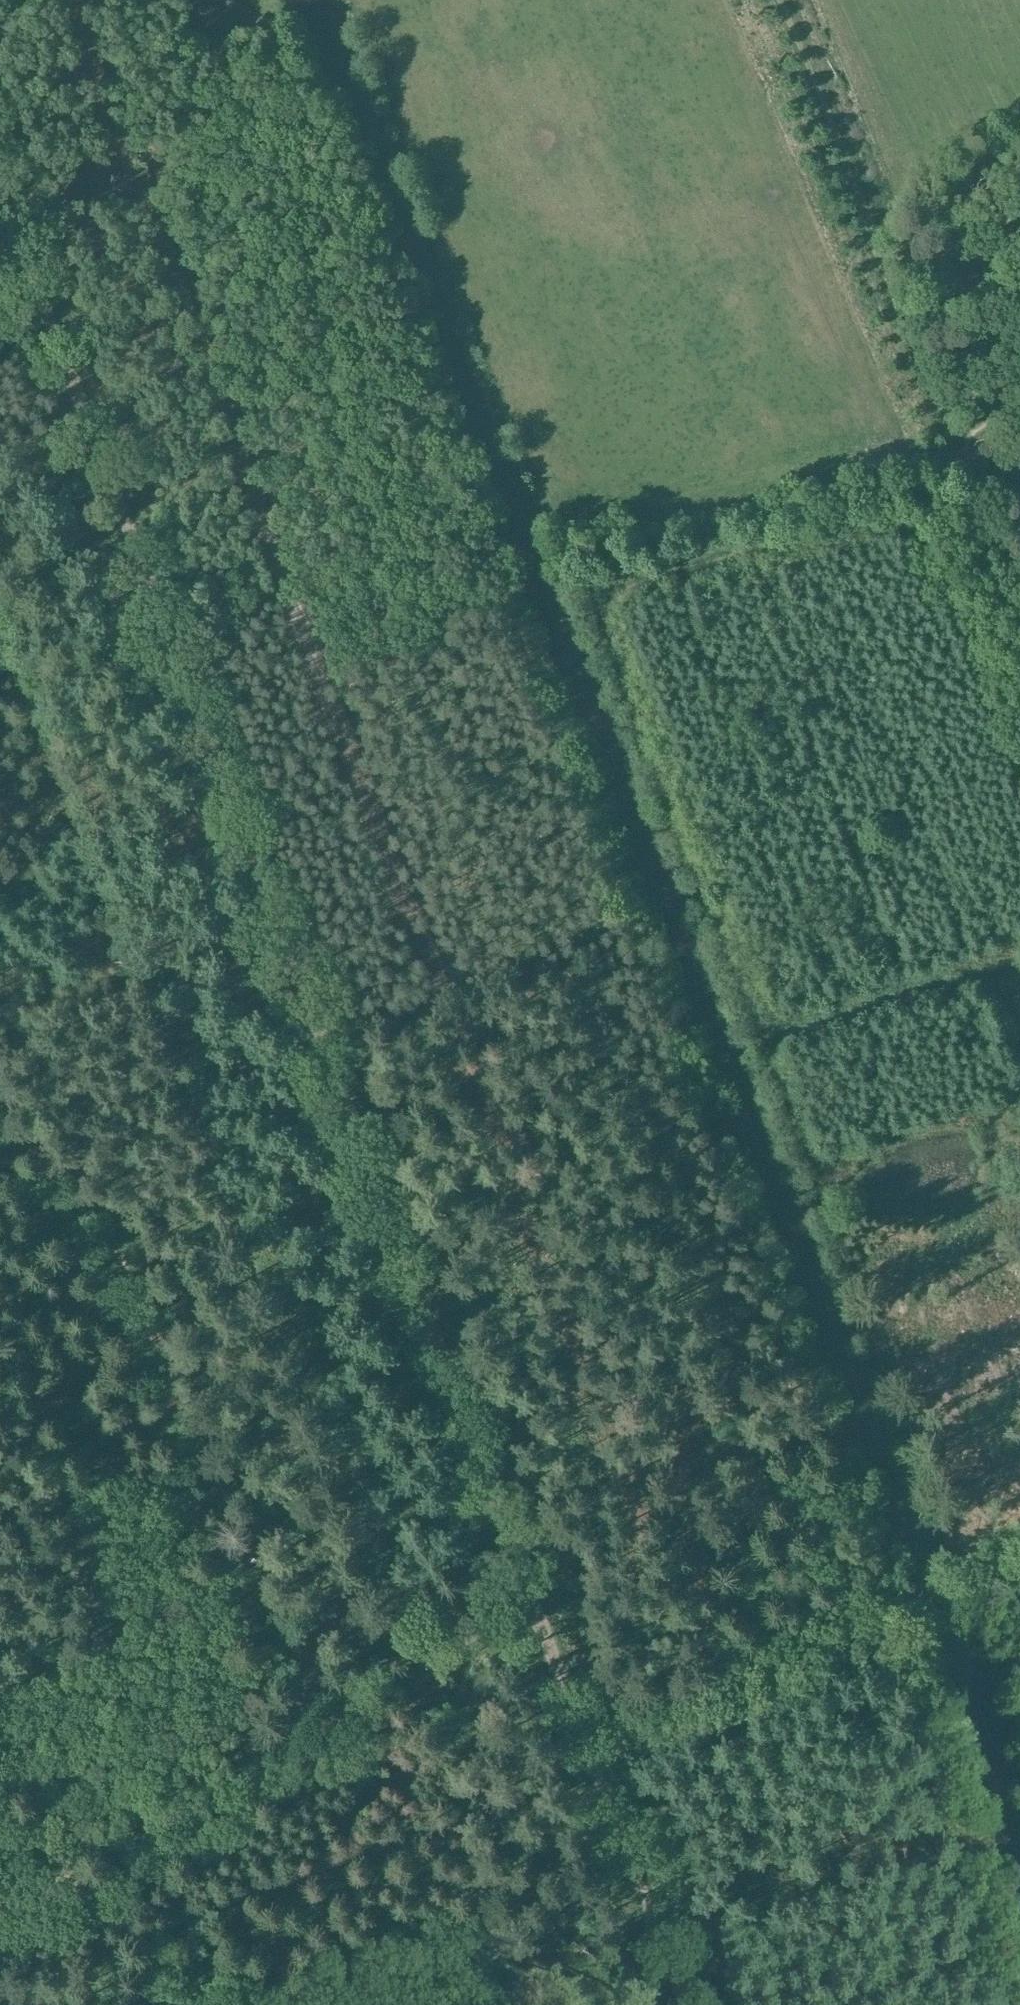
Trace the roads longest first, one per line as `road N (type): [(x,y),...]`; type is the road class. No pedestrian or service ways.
road 1 (track): [(0,181),(582,1737)]
road 2 (track): [(582,1737),(683,2004)]

